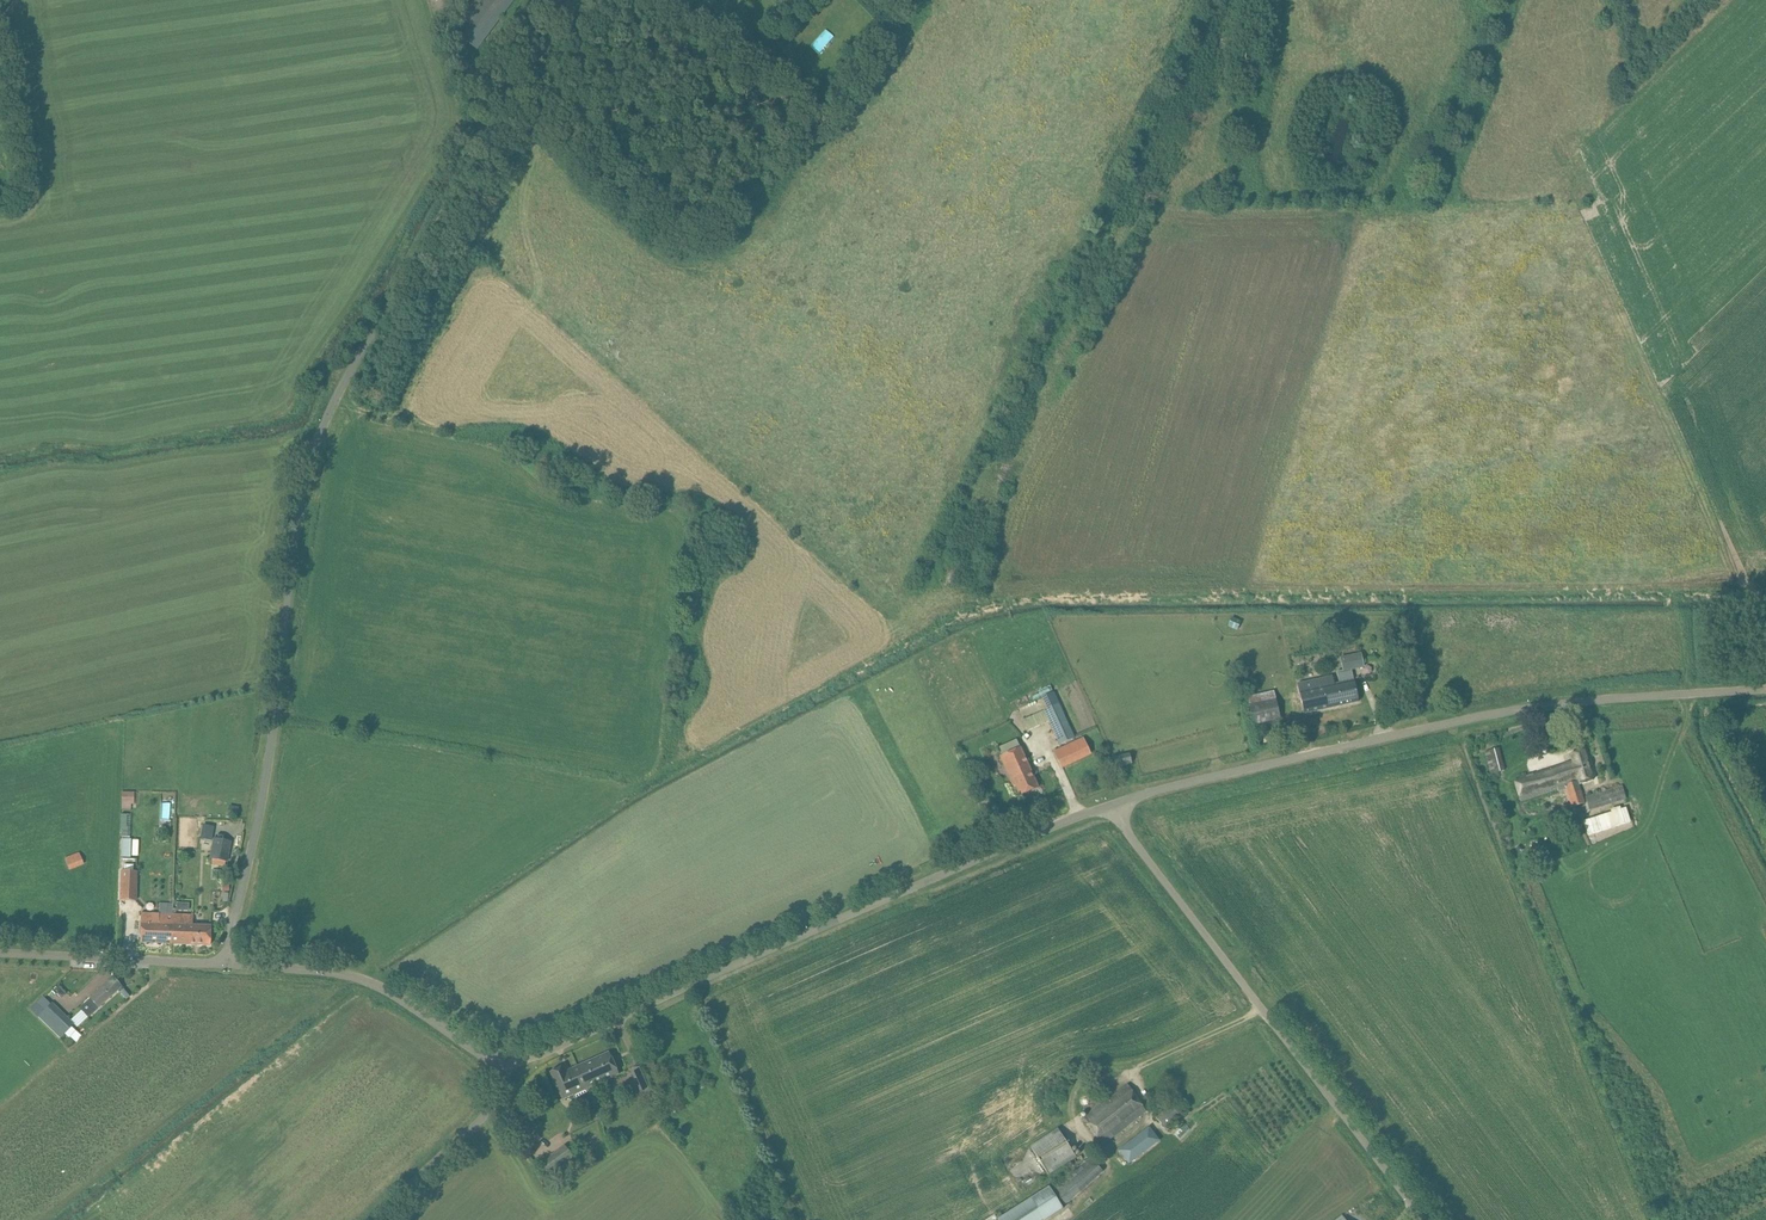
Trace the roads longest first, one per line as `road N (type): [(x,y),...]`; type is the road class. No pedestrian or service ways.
road 1 (unclassified): [(230,966),(271,742),(297,515),(316,444),(347,376),(571,0)]
road 2 (unclassified): [(1109,806),(1462,718),(1765,687)]
road 3 (unclassified): [(499,1061),(544,1052),(1109,806)]
road 4 (unclassified): [(1427,1219),(1109,806)]
road 5 (unclassified): [(499,1061),(358,977),(230,966)]
road 6 (unclassified): [(0,952),(230,966)]
road 7 (unclassified): [(374,1219),(491,1109),(499,1061)]

